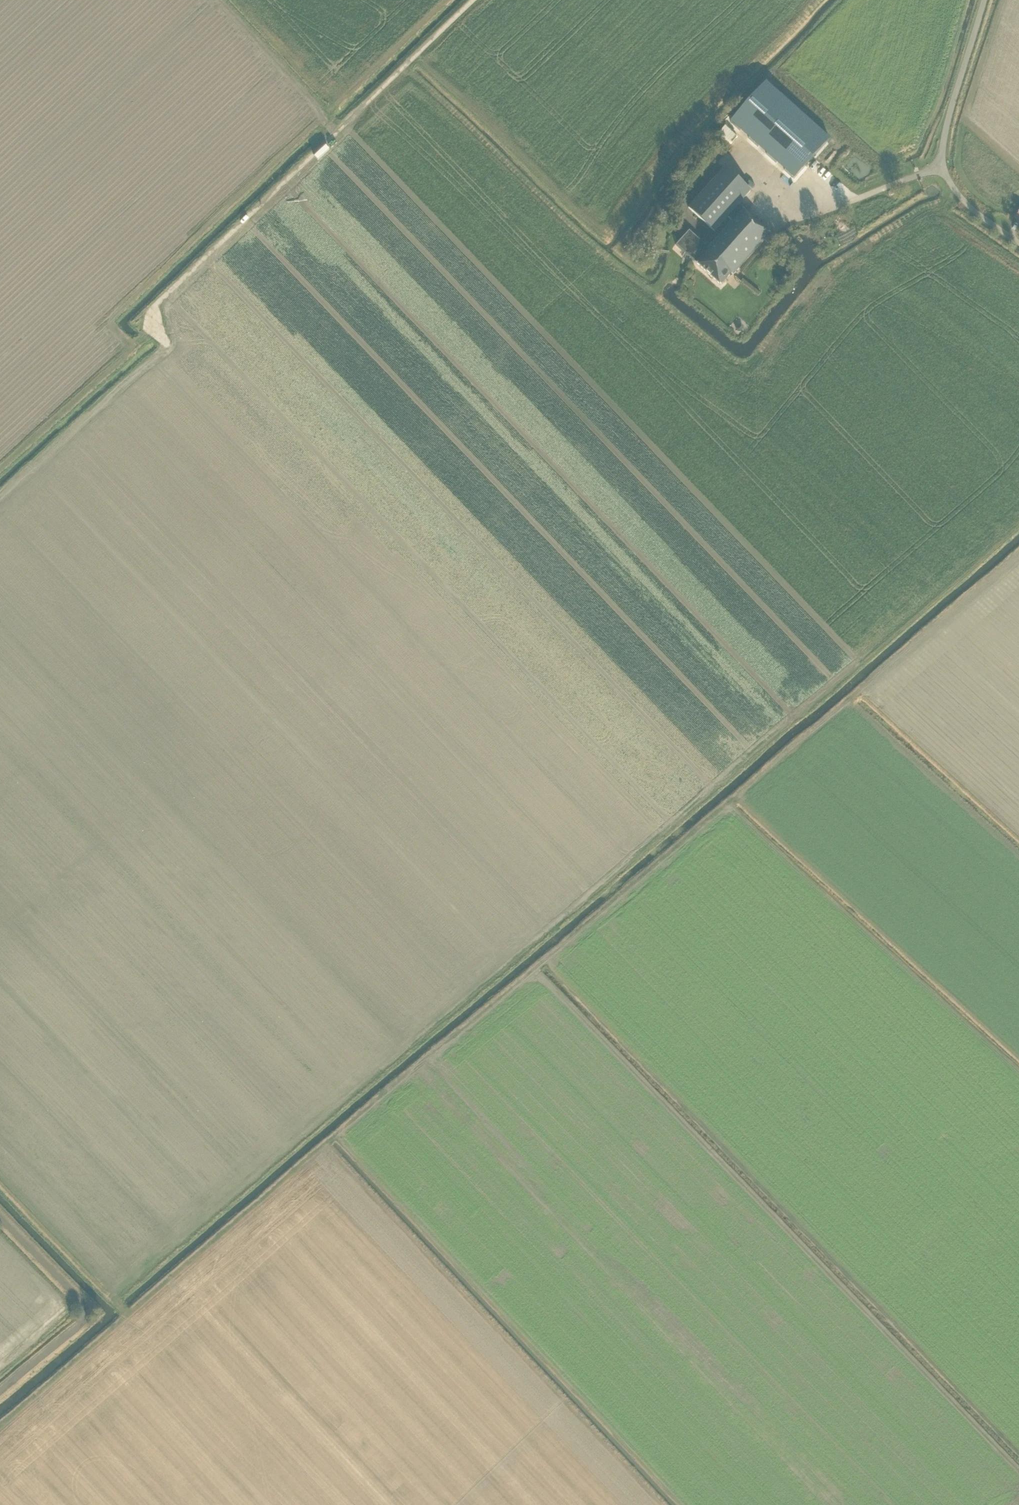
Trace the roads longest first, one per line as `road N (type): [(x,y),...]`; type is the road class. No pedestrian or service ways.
road 1 (track): [(152,338),(148,319),(157,306),(475,0)]
road 2 (unclassified): [(1018,243),(960,198),(943,157),(984,0)]
road 3 (track): [(0,1395),(83,1318),(73,1293),(0,1219)]

